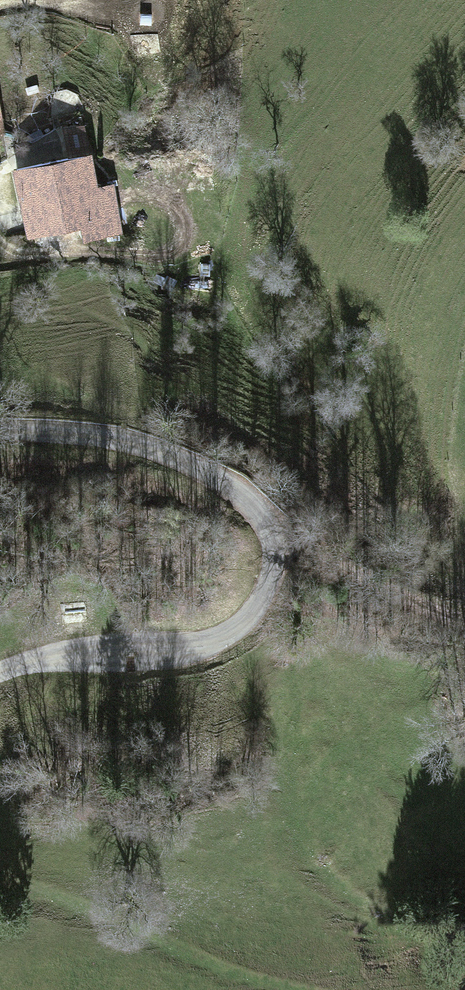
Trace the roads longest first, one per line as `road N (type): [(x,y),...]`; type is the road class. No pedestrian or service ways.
road 1 (unclassified): [(0,431),(101,434),(188,458),(248,493),(276,541),(260,602),(217,640),(43,658),(0,673)]
road 2 (track): [(272,524),(405,595),(464,616)]

